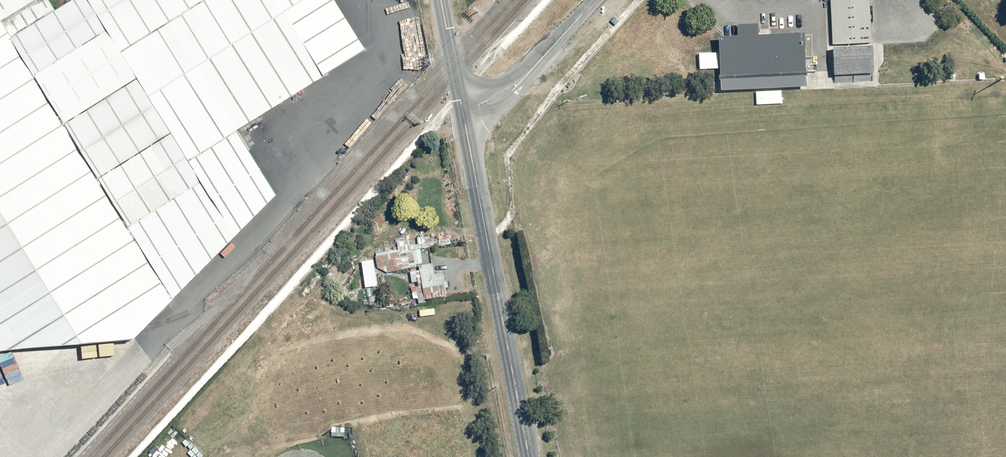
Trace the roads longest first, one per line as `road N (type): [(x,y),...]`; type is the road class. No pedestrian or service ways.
road 1 (tertiary): [(462,108),(528,456)]
road 2 (unclassified): [(462,108),(513,89),(595,0)]

